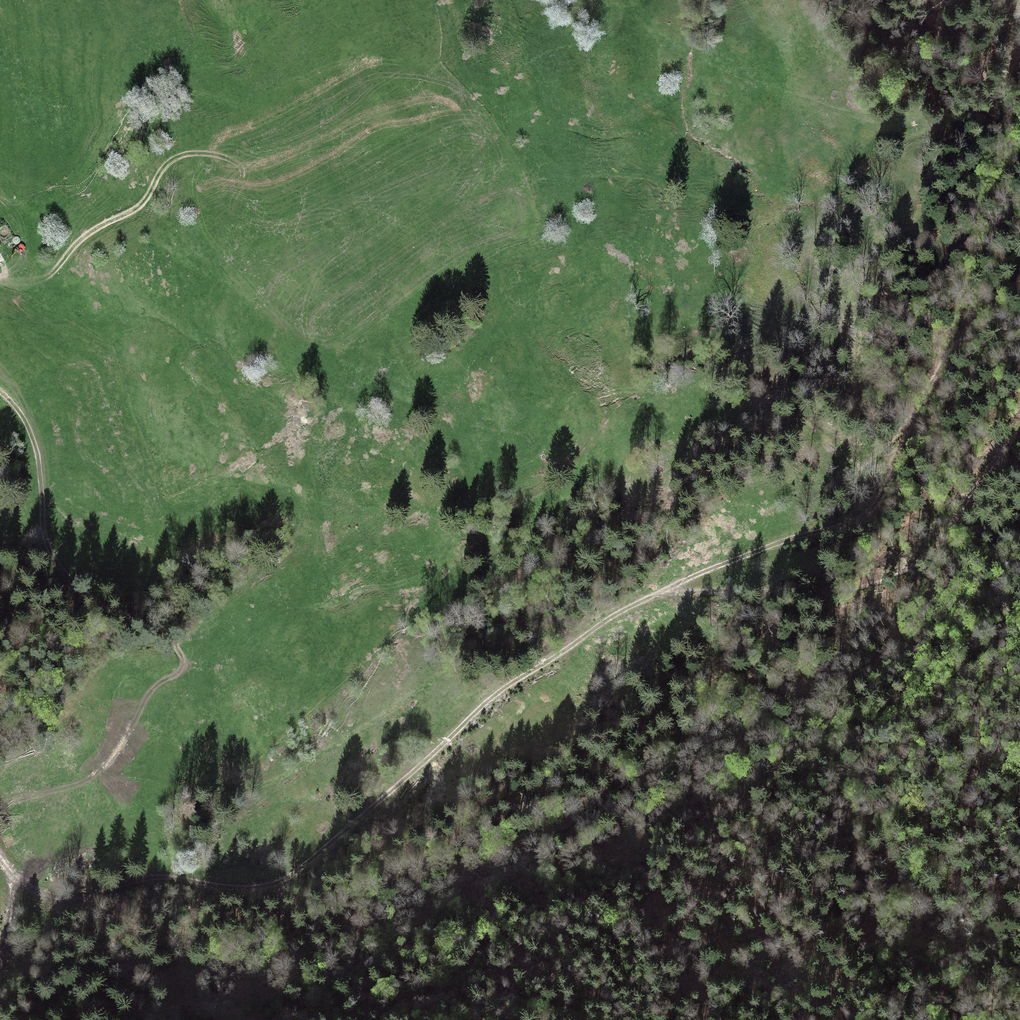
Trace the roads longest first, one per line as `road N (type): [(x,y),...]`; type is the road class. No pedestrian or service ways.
road 1 (track): [(0,858),(30,889),(61,900),(154,878),(277,882),(382,801),(498,693),(659,597)]
road 2 (track): [(0,389),(36,443),(45,535),(57,565),(116,613),(174,645),(181,664),(82,779),(0,803)]
road 3 (track): [(1019,274),(943,363),(888,486),(861,518),(749,554),(659,597)]
road 4 (track): [(659,597),(857,578),(914,550),(1019,423)]
road 5 (track): [(0,274),(51,274),(89,233),(142,204),(165,165),(183,154),(211,158),(264,203),(333,220)]

